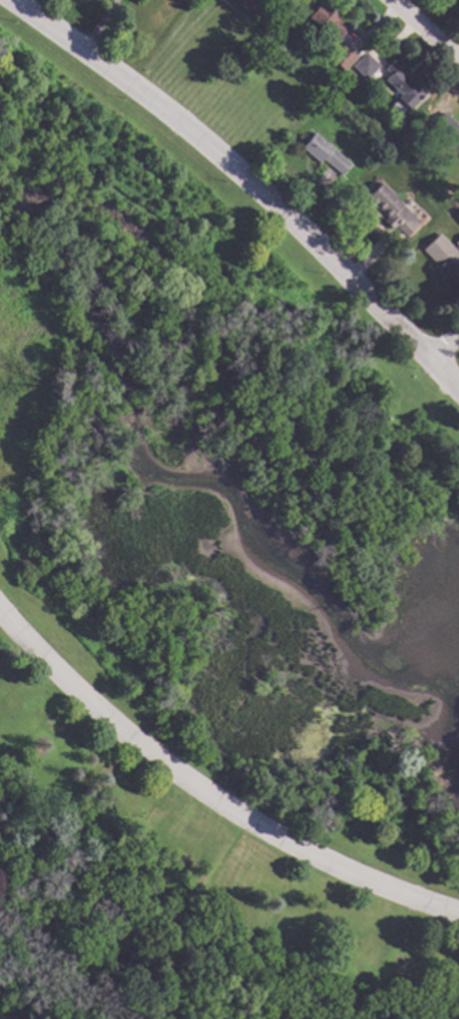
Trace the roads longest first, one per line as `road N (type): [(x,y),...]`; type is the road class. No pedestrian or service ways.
road 1 (residential): [(8,0),(205,144),(458,394)]
road 2 (residential): [(458,915),(356,879),(220,806),(83,701),(0,618)]

